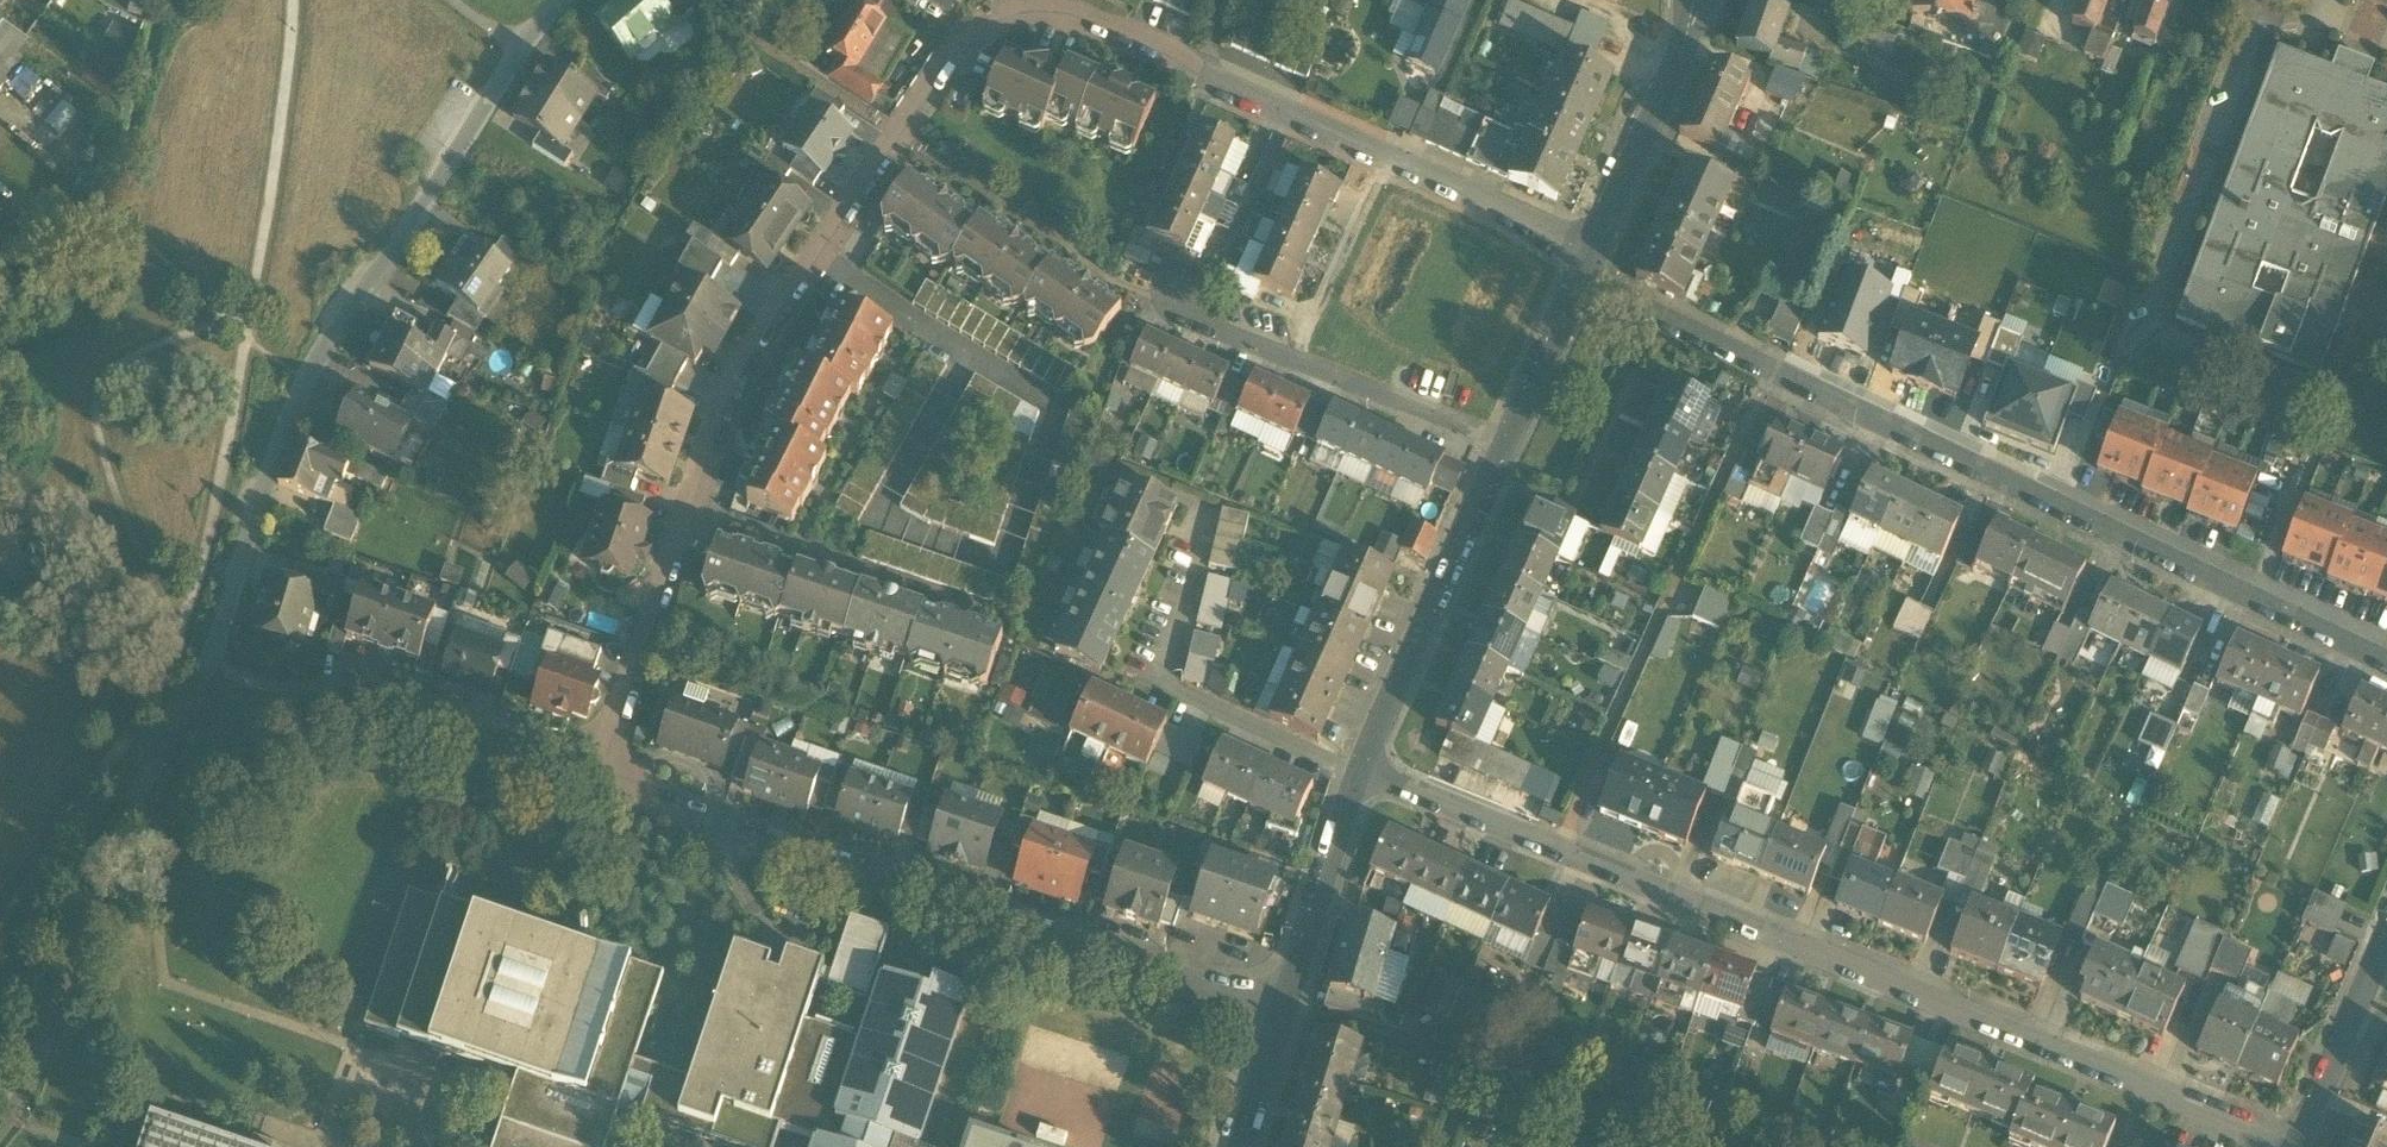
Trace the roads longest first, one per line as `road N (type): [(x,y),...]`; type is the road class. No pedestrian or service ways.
road 1 (residential): [(568,0),(519,47),(305,372),(200,688),(117,817),(15,1106),(0,1126)]
road 2 (residential): [(600,781),(732,392),(962,37),(1027,14),(1079,14),(1194,63)]
road 3 (residential): [(2296,1144),(1360,771)]
road 4 (residential): [(1582,276),(2386,659)]
road 5 (residential): [(1284,1006),(600,781)]
road 6 (residential): [(1194,63),(1596,247)]
road 7 (residential): [(1360,771),(1155,684),(1204,527)]
road 8 (residential): [(1502,447),(1220,333),(1167,303)]
road 9 (unclassified): [(1360,771),(1502,447)]
road 10 (unclassified): [(1596,247),(1698,0)]
road 11 (residential): [(600,781),(351,702)]
road 12 (unclassified): [(1284,1006),(1360,771)]
road 13 (residential): [(2386,935),(2296,1144)]
road 14 (unclassified): [(1502,447),(1582,276)]
road 15 (unclassified): [(1241,1146),(1284,1006)]

